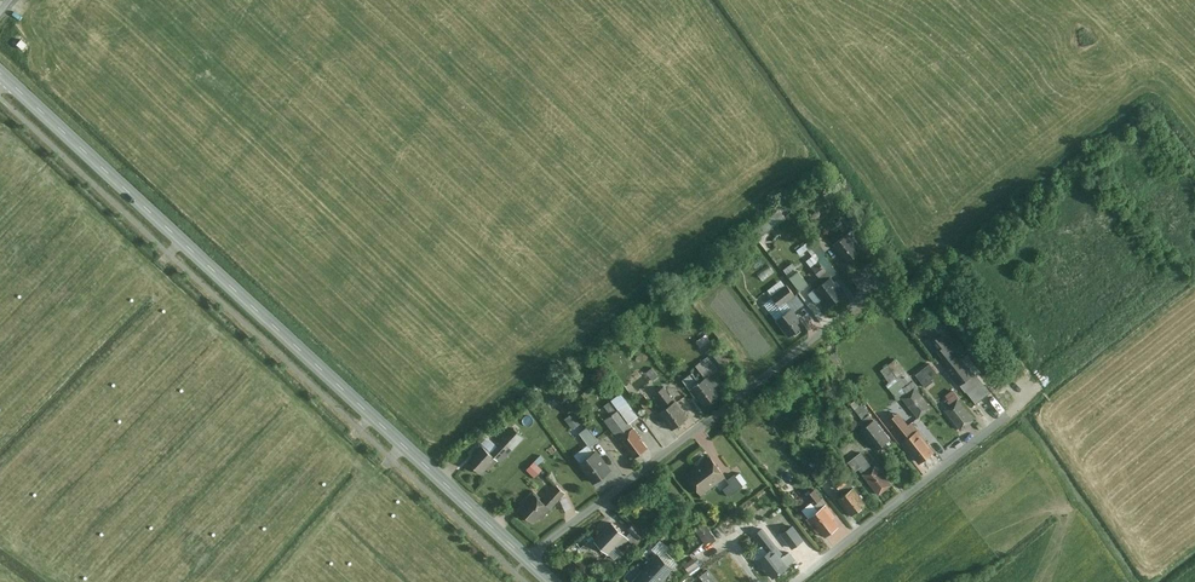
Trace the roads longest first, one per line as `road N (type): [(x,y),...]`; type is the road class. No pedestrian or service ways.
road 1 (secondary): [(0,75),(525,561)]
road 2 (residential): [(525,561),(866,301)]
road 3 (residential): [(797,581),(1019,407),(1027,392)]

